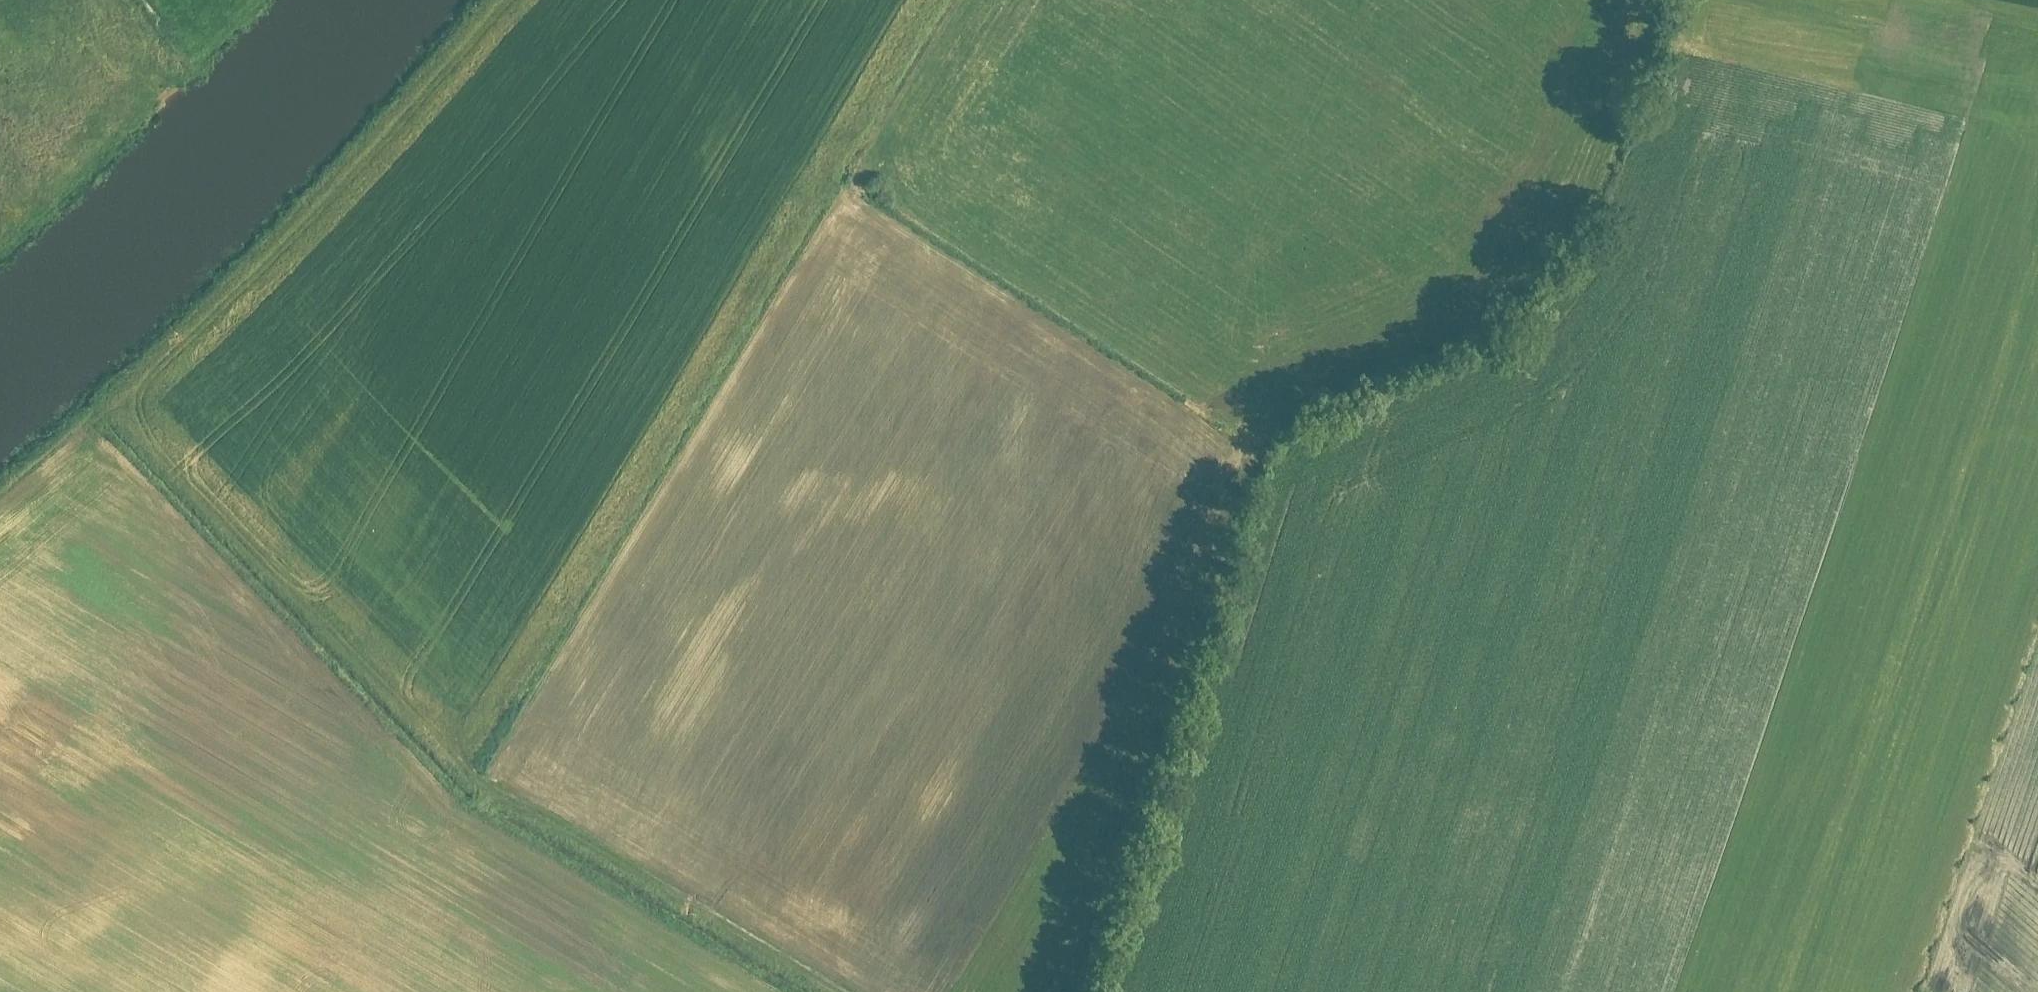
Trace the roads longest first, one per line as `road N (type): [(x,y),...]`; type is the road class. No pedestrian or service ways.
road 1 (track): [(318,617),(470,774),(841,991)]

